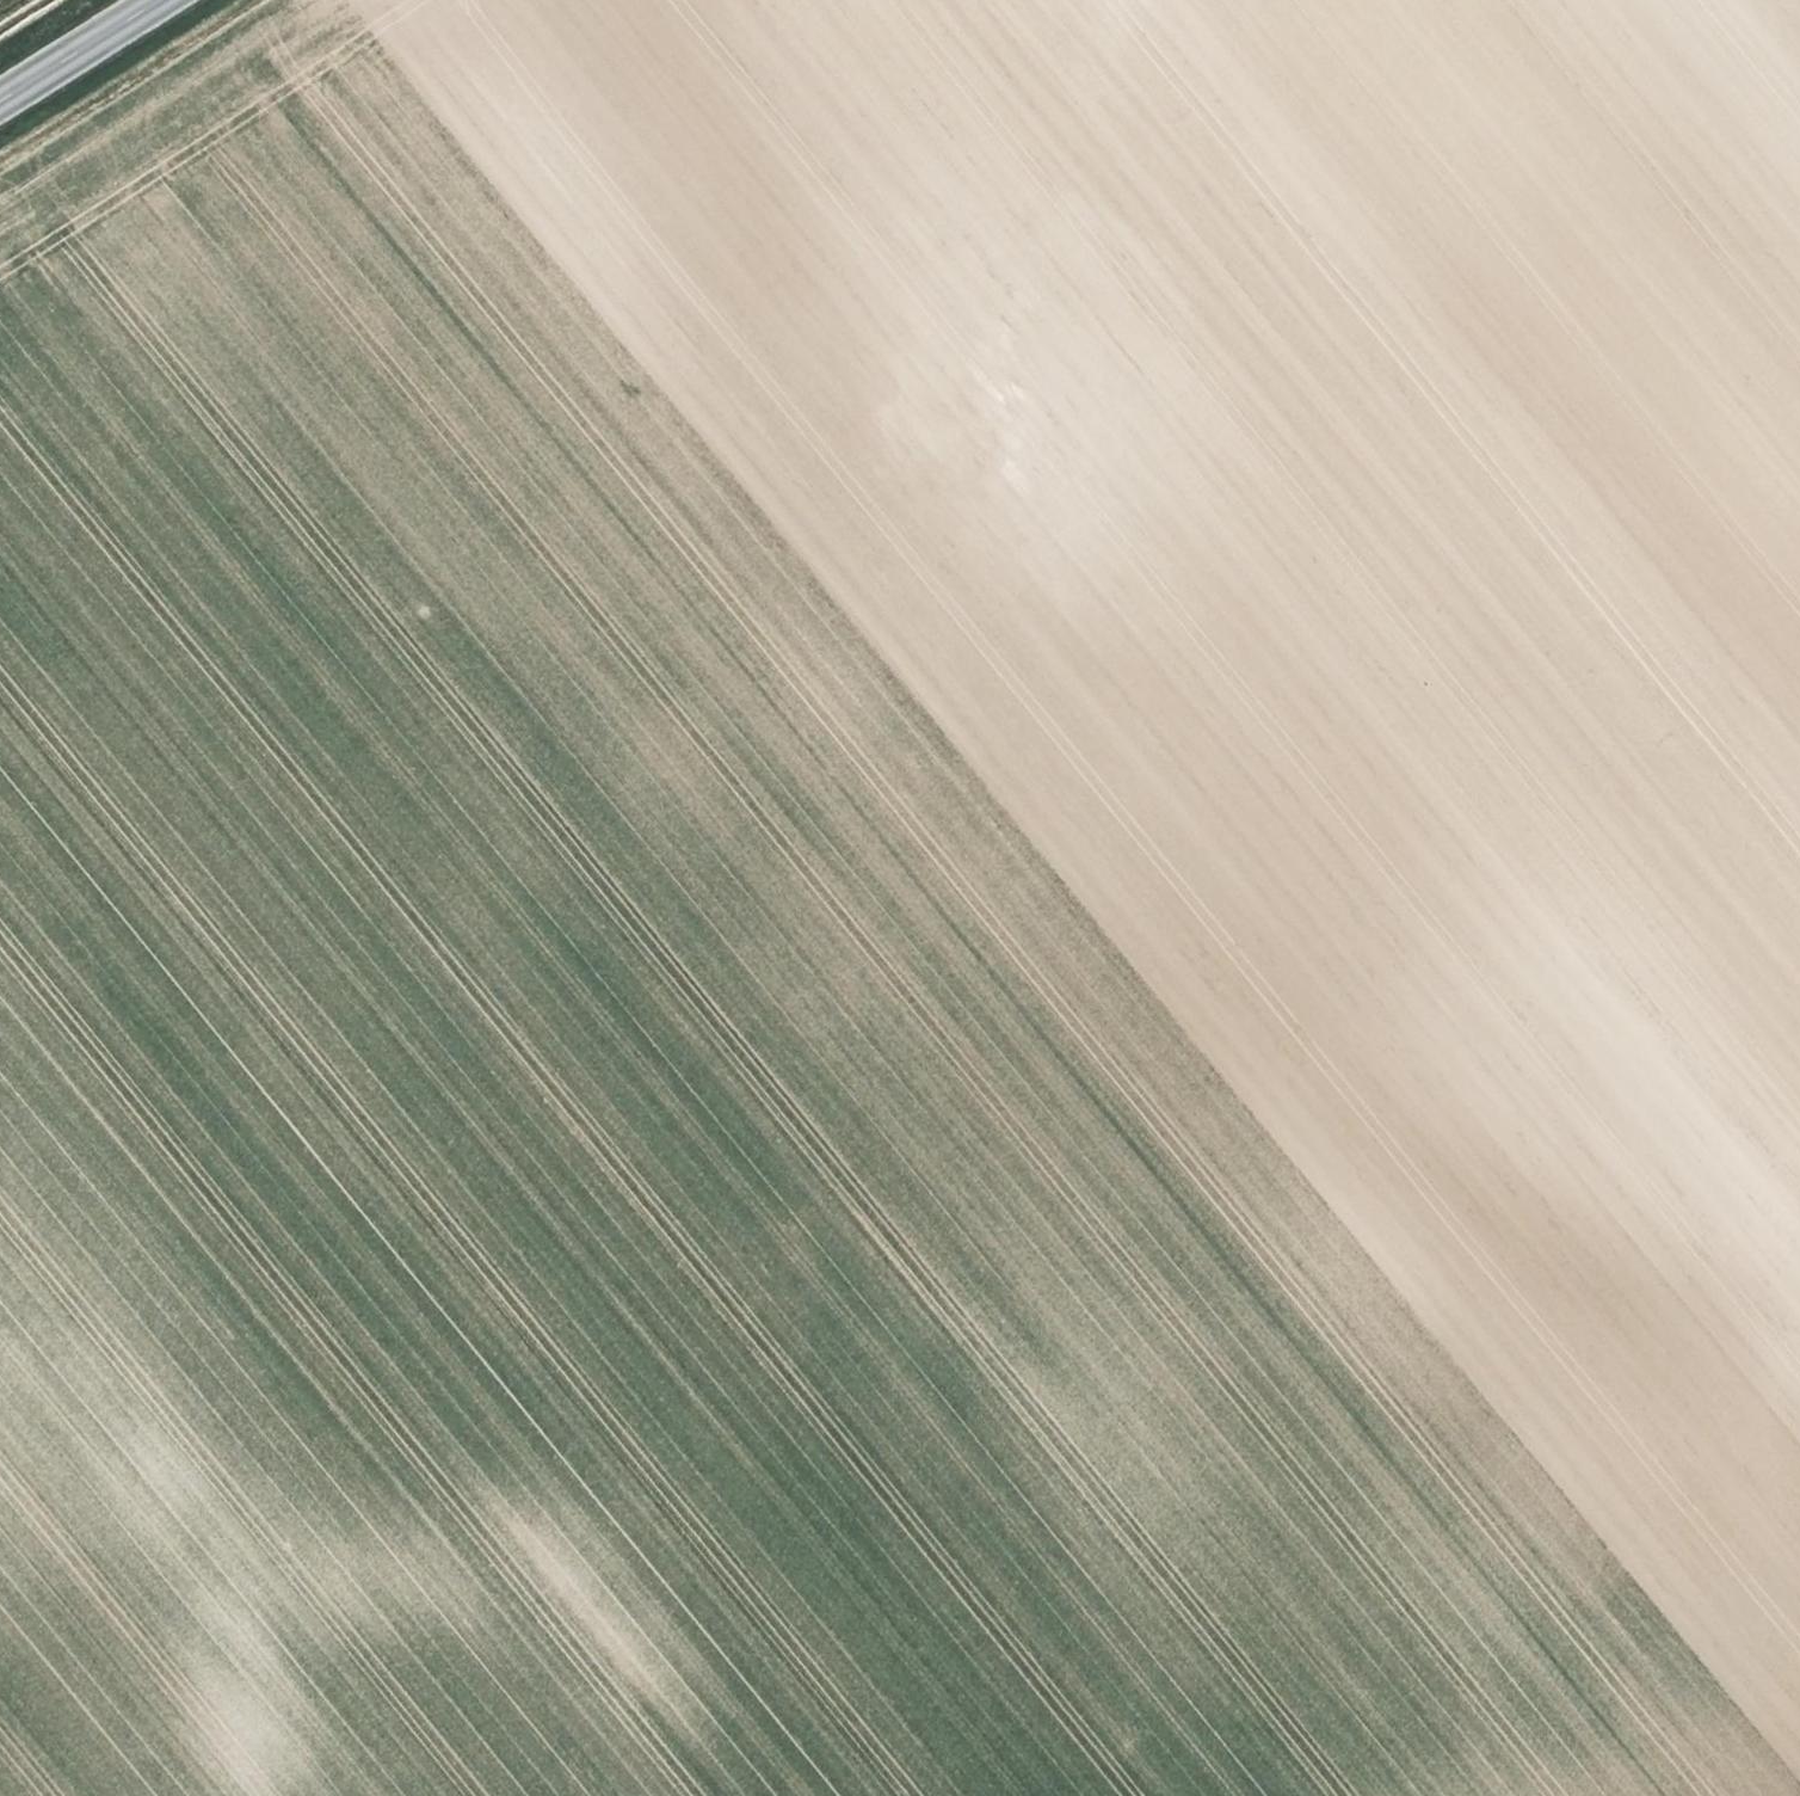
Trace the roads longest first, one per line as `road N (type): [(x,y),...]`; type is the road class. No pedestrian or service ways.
road 1 (track): [(0,163),(255,0)]
road 2 (secondary): [(0,101),(163,0)]

